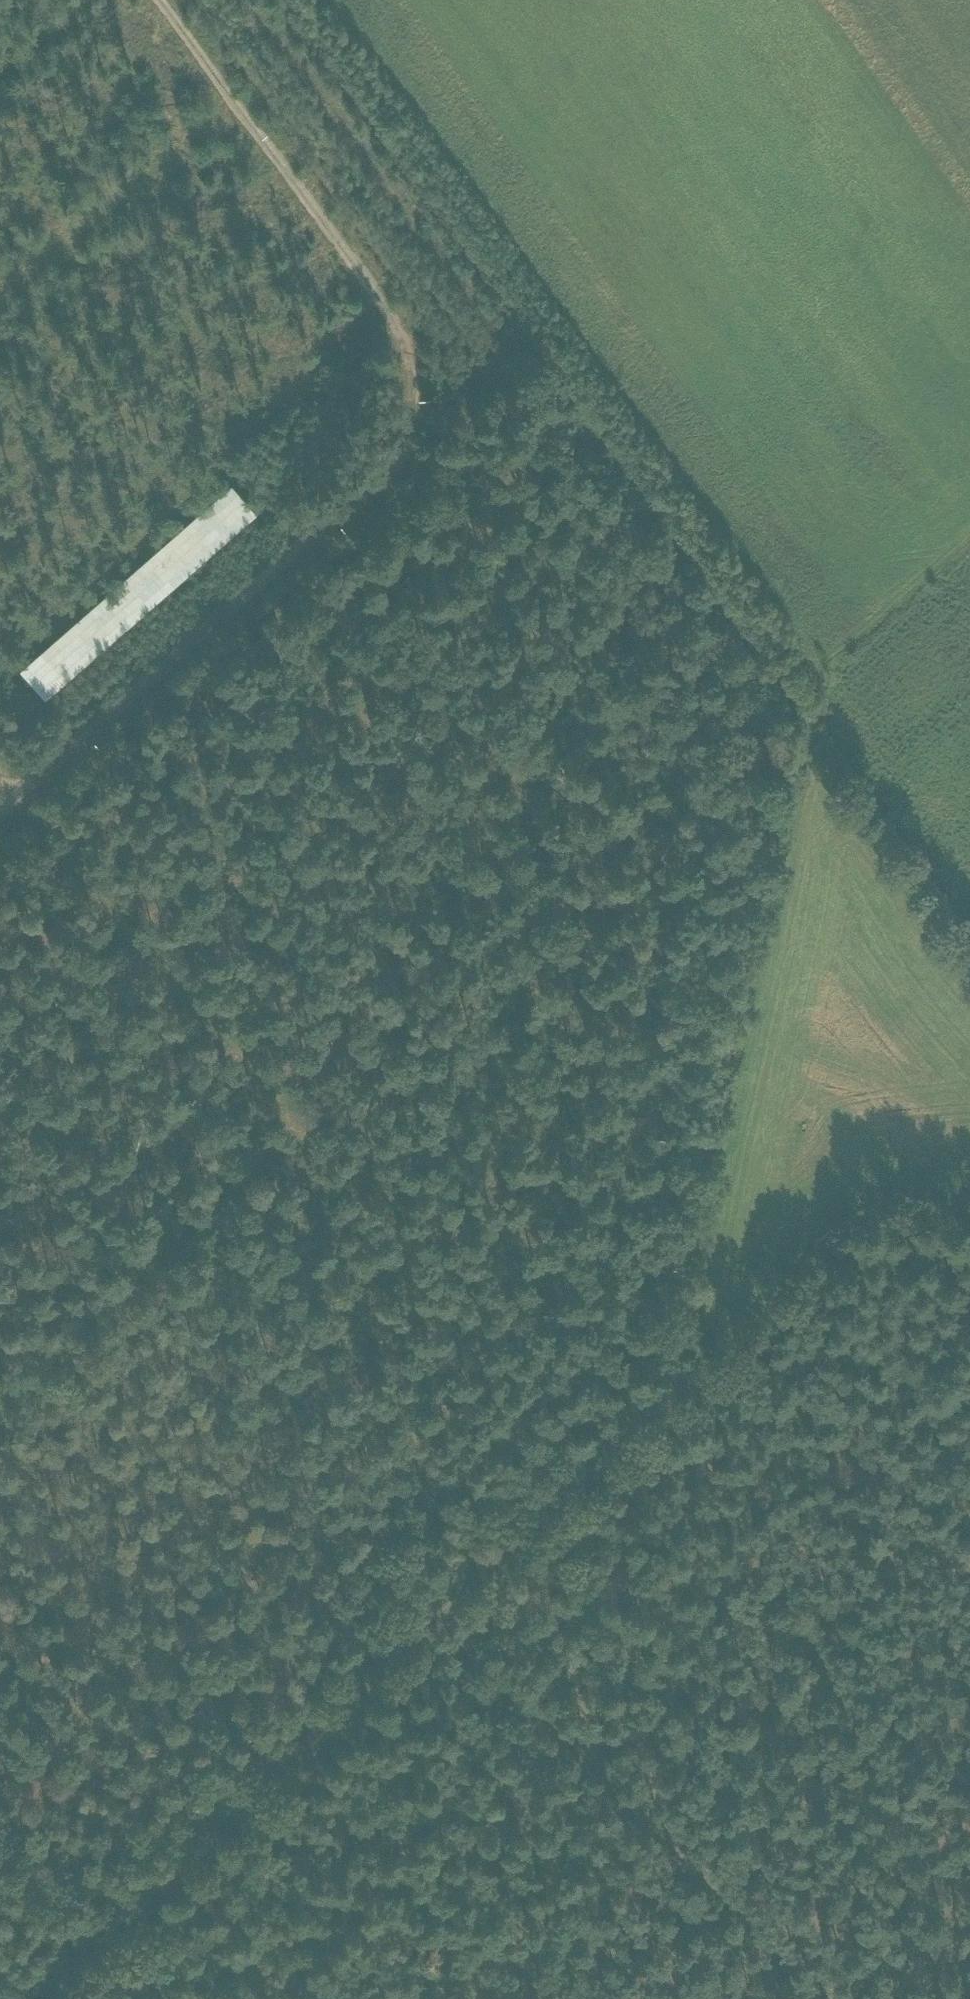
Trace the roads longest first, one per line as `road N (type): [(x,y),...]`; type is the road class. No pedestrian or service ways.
road 1 (track): [(0,812),(391,468),(405,443),(407,381),(398,351),(153,0)]
road 2 (track): [(438,1621),(55,1998)]
road 3 (track): [(512,1695),(693,1866)]
road 4 (track): [(693,1866),(835,1998)]

